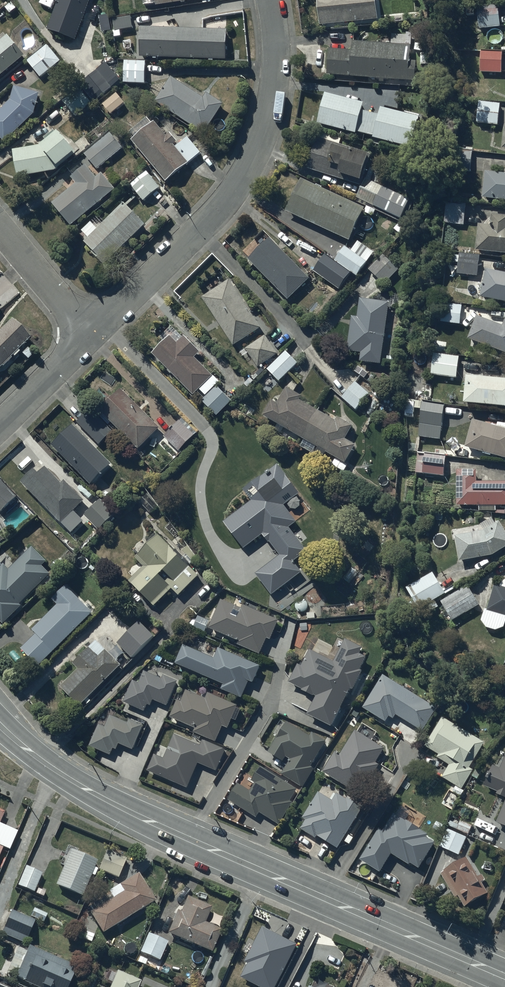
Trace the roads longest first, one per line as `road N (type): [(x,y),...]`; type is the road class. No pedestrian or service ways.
road 1 (residential): [(92,335),(202,228),(251,164),(273,99),(270,0)]
road 2 (secondary): [(191,840),(504,976)]
road 3 (secondary): [(0,724),(88,789),(191,840)]
road 4 (residential): [(191,840),(269,709),(278,665)]
road 5 (residential): [(92,335),(0,227)]
road 6 (residential): [(0,424),(92,335)]

